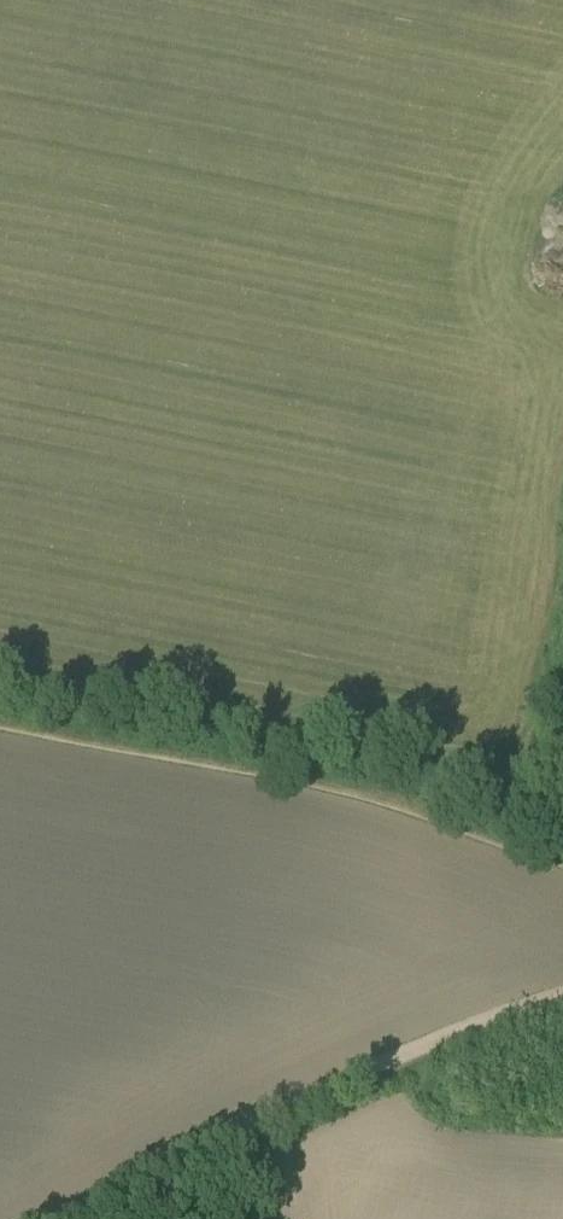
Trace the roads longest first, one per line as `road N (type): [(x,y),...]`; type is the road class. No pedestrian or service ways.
road 1 (track): [(562,861),(356,795),(0,726)]
road 2 (track): [(80,1218),(243,1126),(562,994)]

